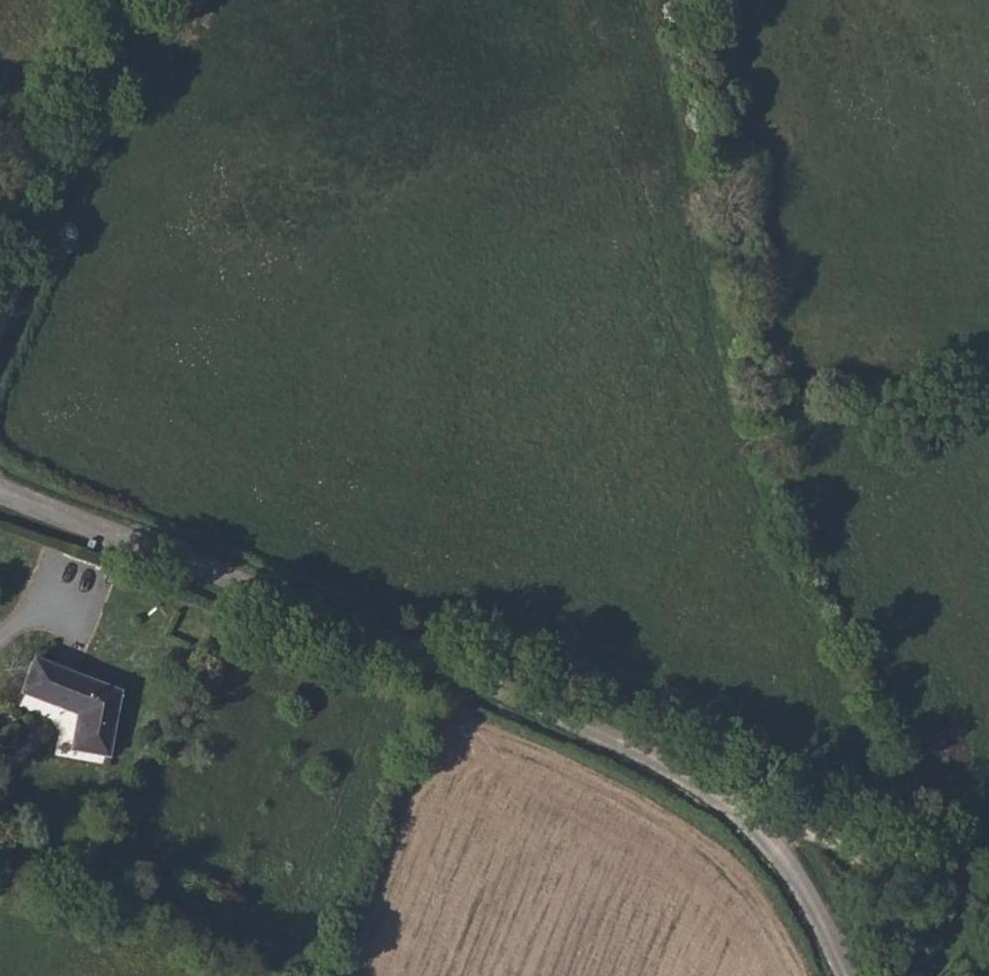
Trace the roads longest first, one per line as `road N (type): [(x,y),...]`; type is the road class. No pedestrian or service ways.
road 1 (unclassified): [(843,975),(795,880),(759,832),(711,794),(639,753),(174,553),(0,491)]
road 2 (unclassified): [(0,324),(126,0)]

